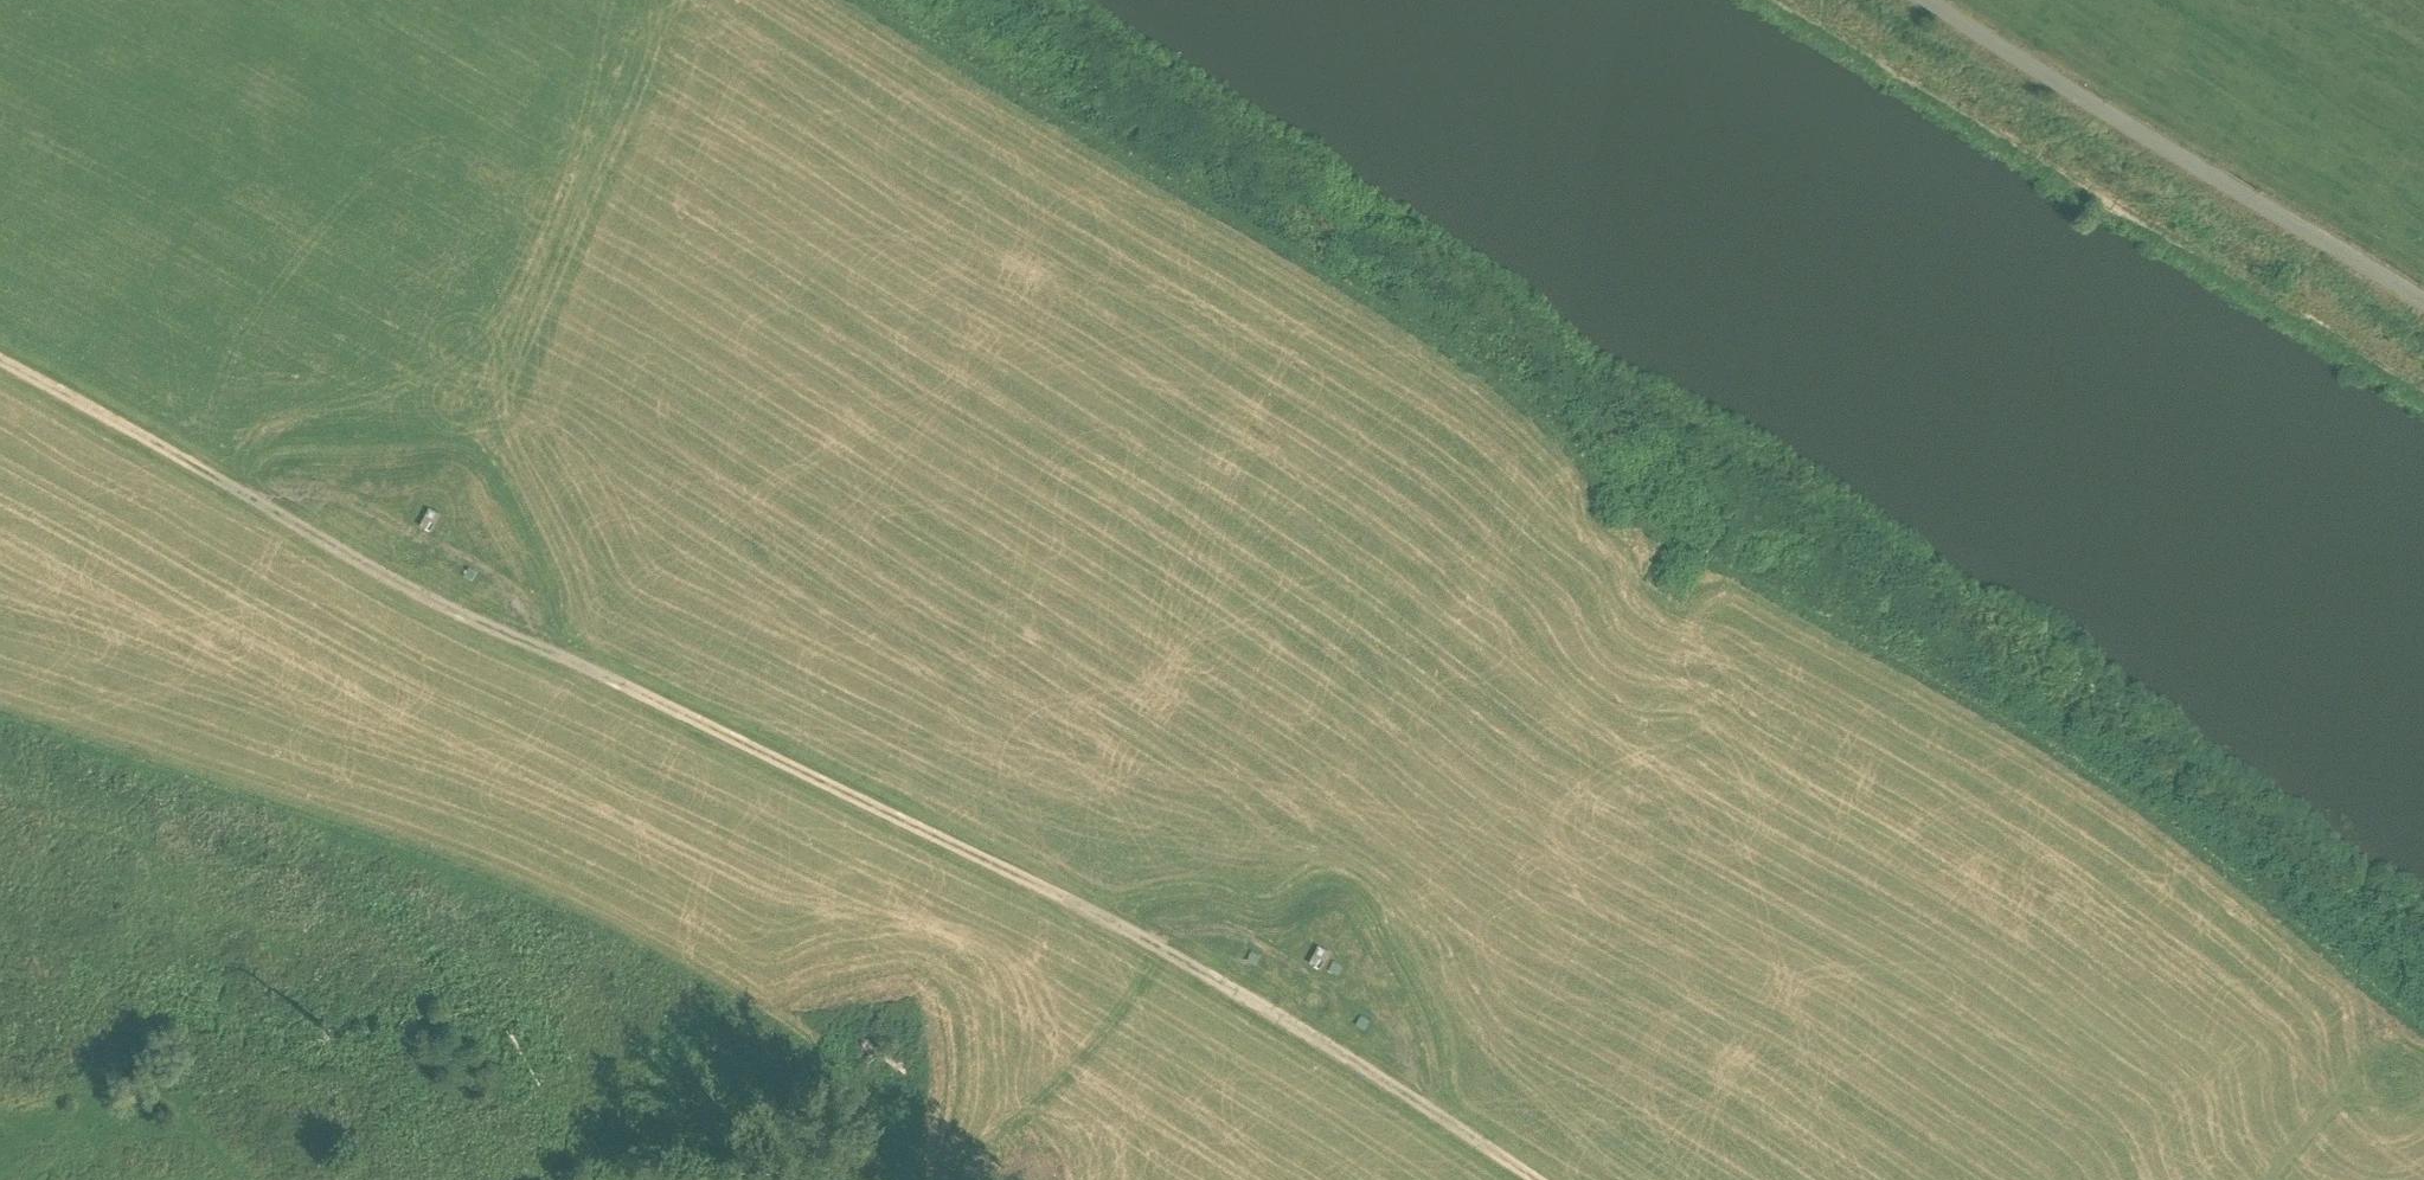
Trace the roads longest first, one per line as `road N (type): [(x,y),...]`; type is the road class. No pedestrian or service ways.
road 1 (track): [(0,361),(406,586),(1170,956),(1532,1179)]
road 2 (unclassified): [(1933,0),(2423,297)]
road 3 (track): [(1153,948),(1213,930),(1390,1029),(1418,1110)]
road 4 (track): [(536,643),(517,578),(339,494),(264,503)]

